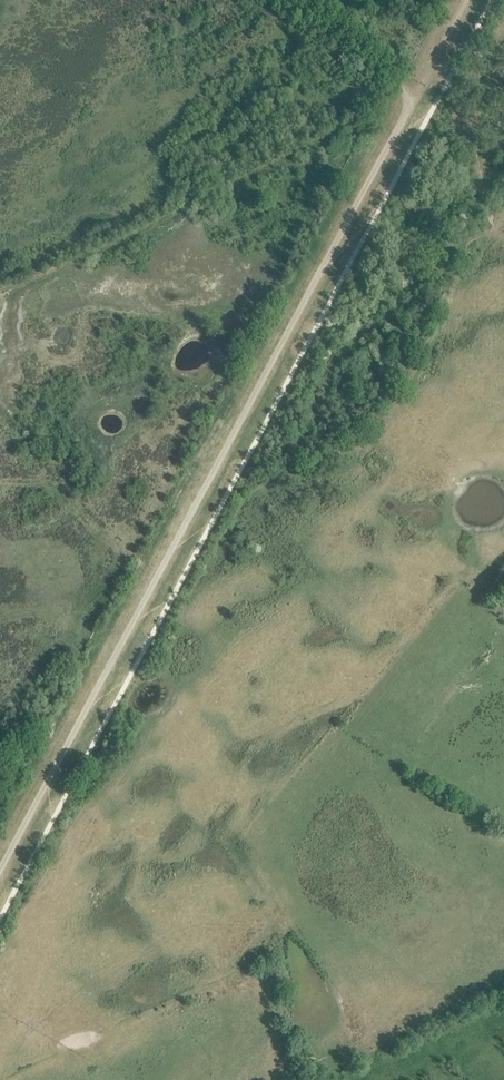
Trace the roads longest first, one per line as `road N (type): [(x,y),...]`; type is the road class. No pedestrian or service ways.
road 1 (track): [(0,871),(467,0)]
road 2 (track): [(413,100),(297,0)]

